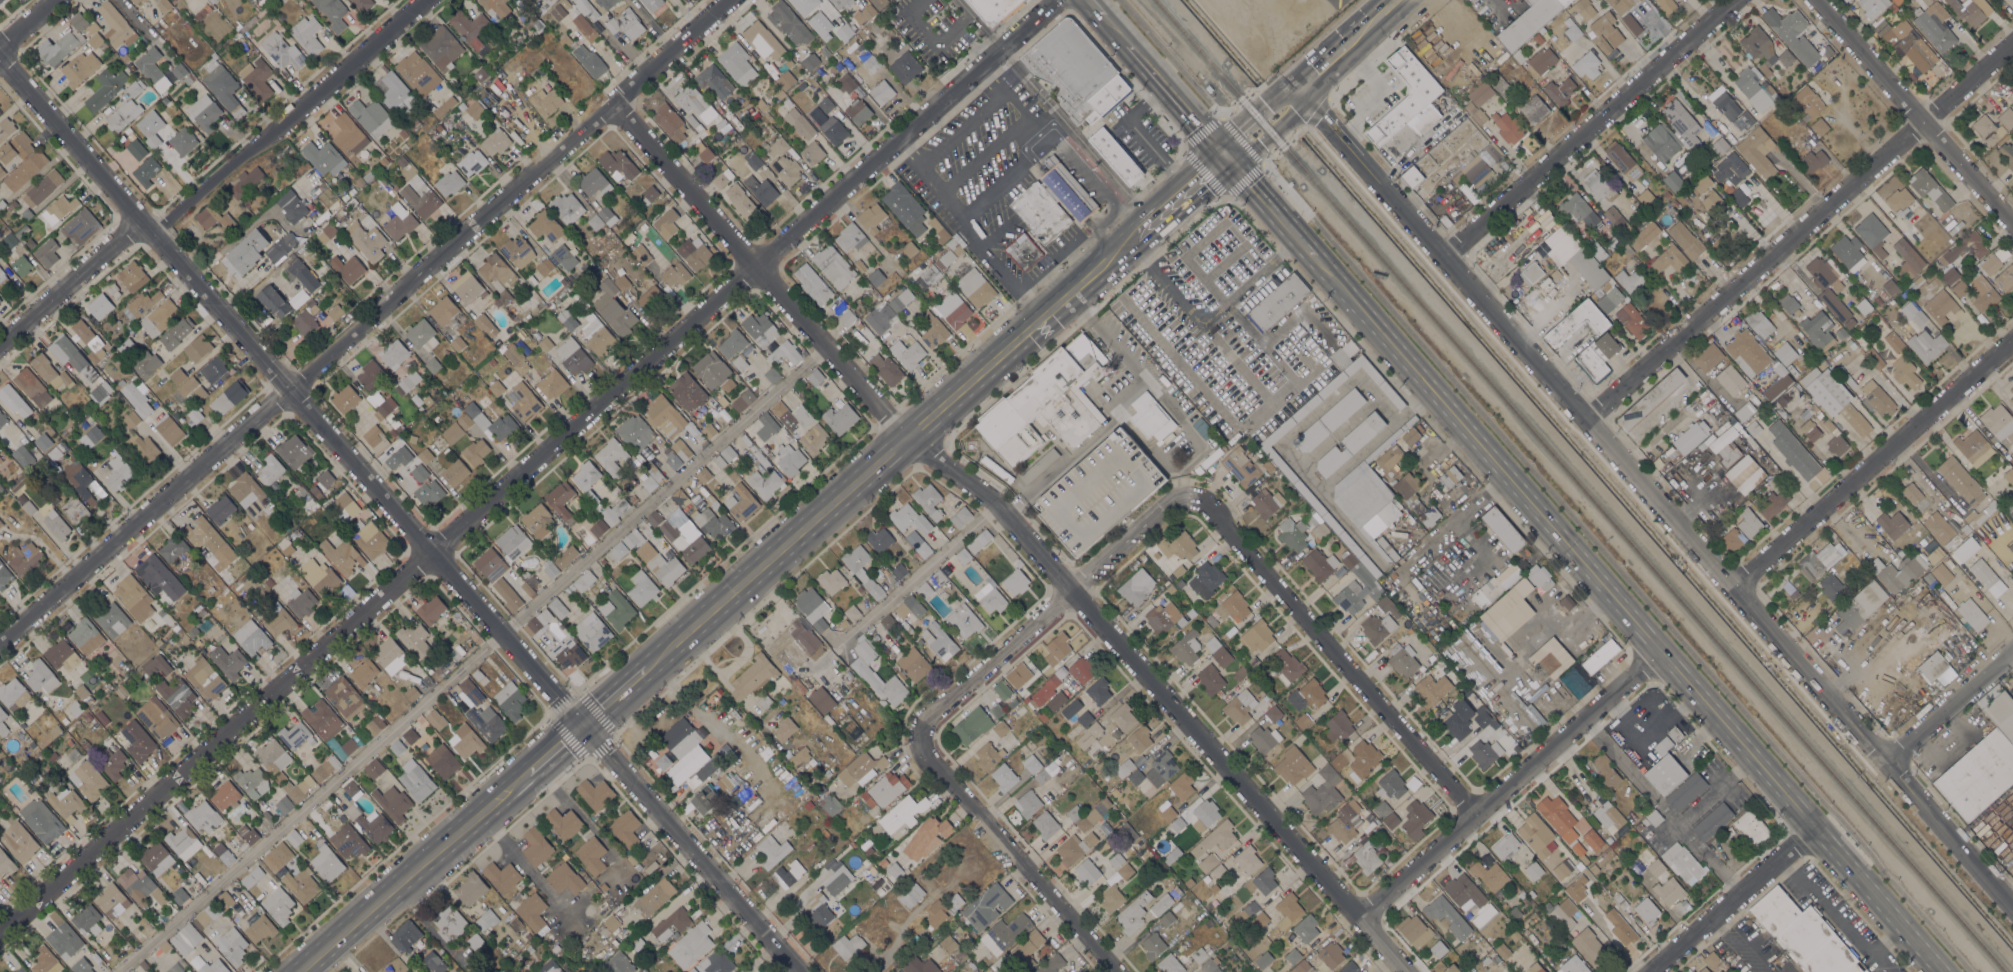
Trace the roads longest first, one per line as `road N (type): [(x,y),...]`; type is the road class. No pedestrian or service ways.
road 1 (residential): [(1055,0),(0,934)]
road 2 (residential): [(799,971),(0,60)]
road 3 (residential): [(2012,907),(1300,85)]
road 4 (residential): [(730,0),(0,641)]
road 5 (primary): [(1941,971),(1314,256)]
road 6 (residential): [(1406,971),(1007,513),(906,436)]
road 7 (primary): [(1135,231),(646,668)]
road 8 (residential): [(2012,48),(1591,415)]
road 9 (residential): [(906,436),(612,107)]
road 10 (residential): [(1475,814),(1200,498)]
road 11 (residential): [(1660,651),(1358,917)]
road 12 (residential): [(1744,0),(1449,253)]
road 13 (residential): [(2012,346),(1736,590)]
road 14 (residential): [(1200,498),(1179,496),(945,703),(926,730)]
road 15 (residential): [(421,0),(153,235)]
road 16 (residential): [(926,730),(929,761),(1120,971)]
road 17 (residential): [(2012,230),(1812,0)]
road 18 (primary): [(528,773),(301,971)]
road 19 (residential): [(1815,827),(1649,971)]
road 20 (residential): [(141,221),(0,345)]
road 21 (residential): [(2012,646),(1884,760)]
road 22 (primary): [(1222,152),(1131,46)]
road 23 (primary): [(1314,256),(1222,152)]

